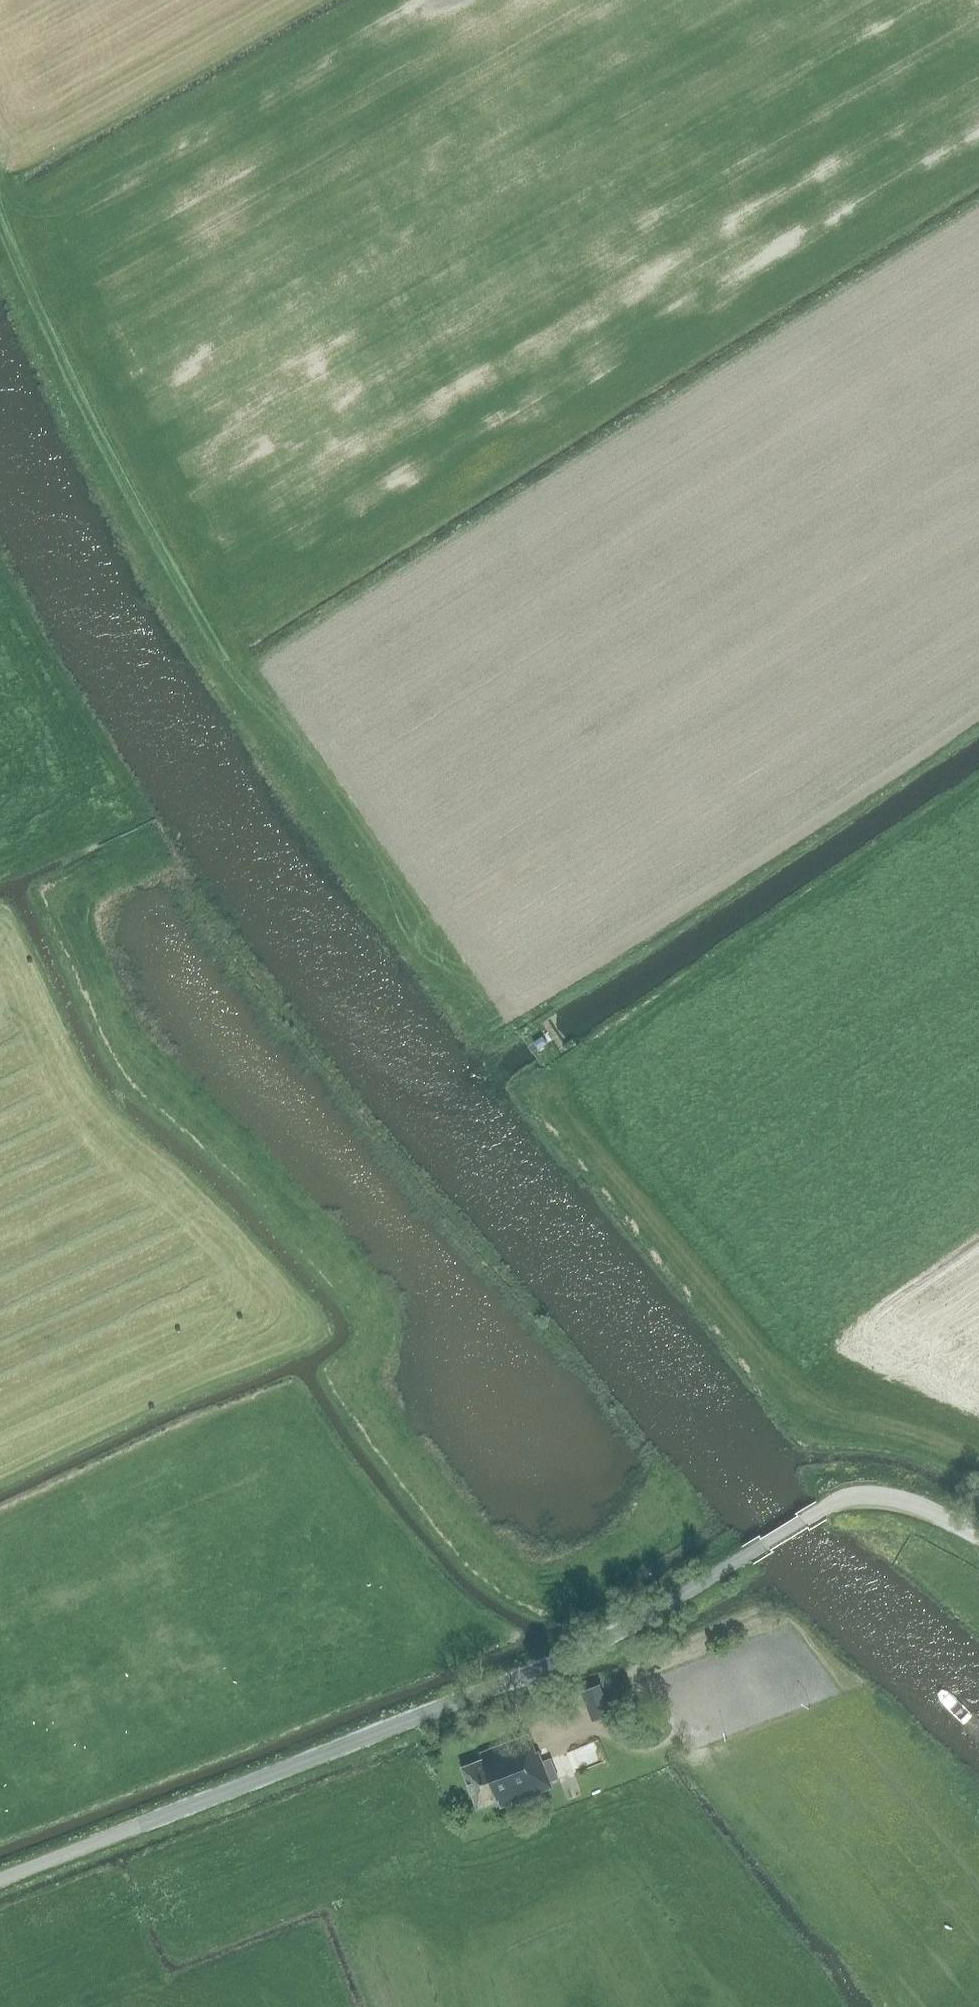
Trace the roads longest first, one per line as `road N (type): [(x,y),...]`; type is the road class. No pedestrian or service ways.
road 1 (unclassified): [(755,1551),(568,1656),(0,1879)]
road 2 (unclassified): [(755,1551),(858,1496),(900,1500),(978,1535)]

